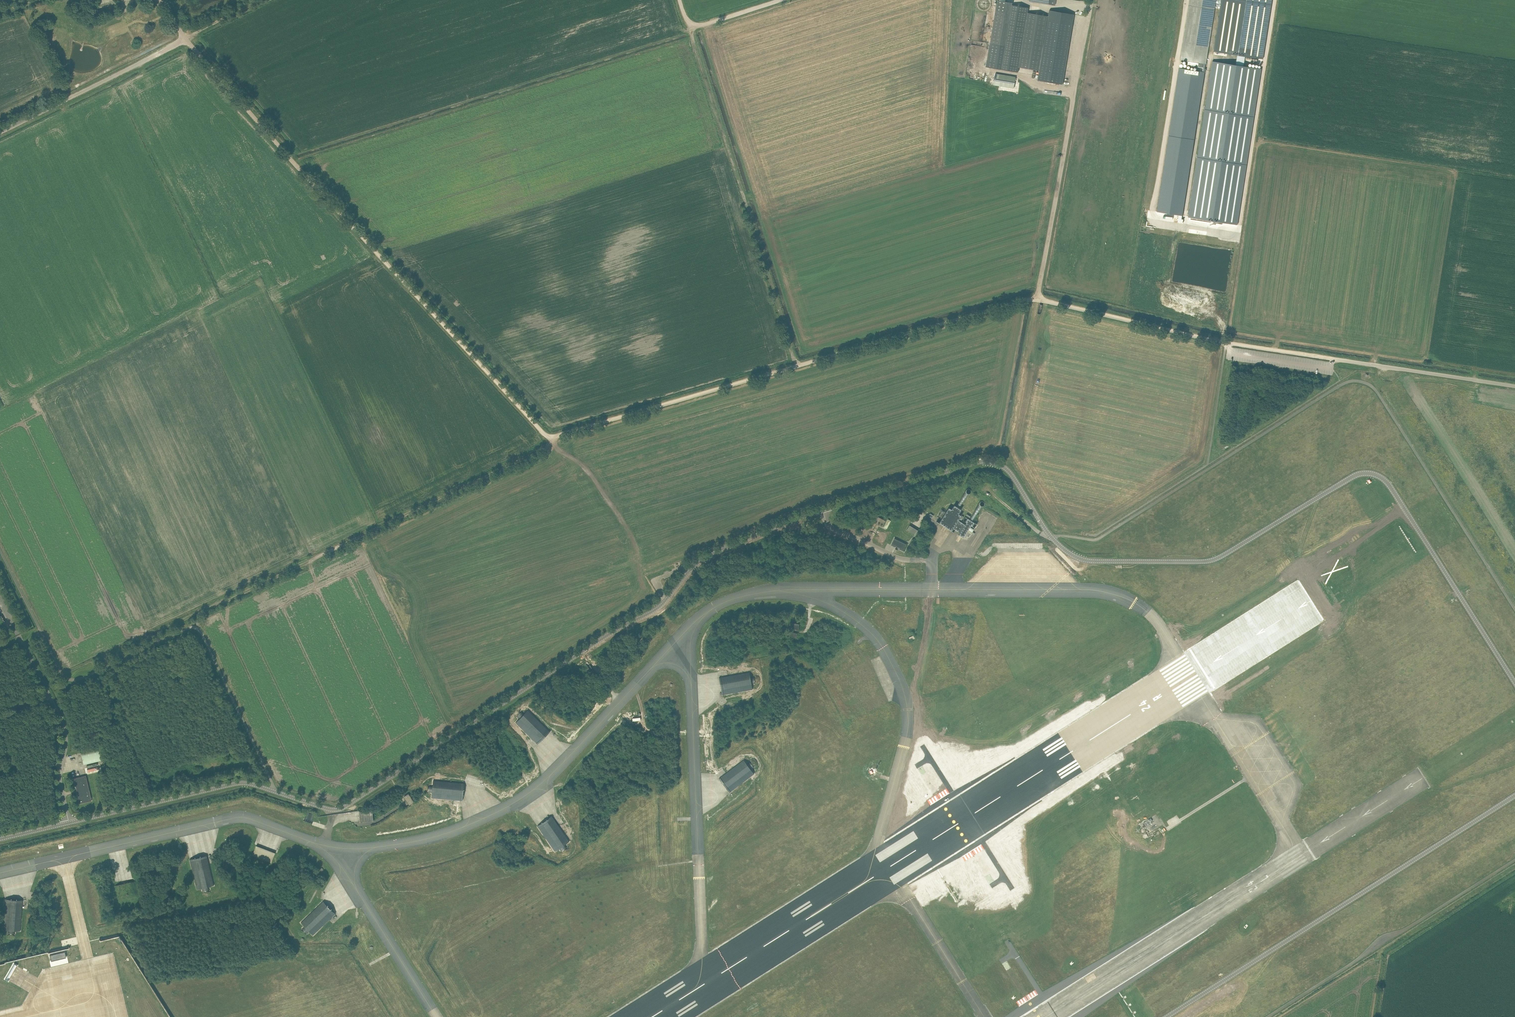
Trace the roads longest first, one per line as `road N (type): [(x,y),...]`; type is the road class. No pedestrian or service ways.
road 1 (track): [(549,438),(185,38)]
road 2 (track): [(1037,298),(549,438)]
road 3 (track): [(148,636),(545,449),(549,439)]
road 4 (track): [(680,0),(797,367)]
road 5 (unclassified): [(1037,300),(1092,0)]
road 6 (track): [(1037,298),(1333,359)]
road 7 (unclassified): [(0,133),(185,38),(160,0)]
road 8 (unclassified): [(1333,359),(1514,386)]

